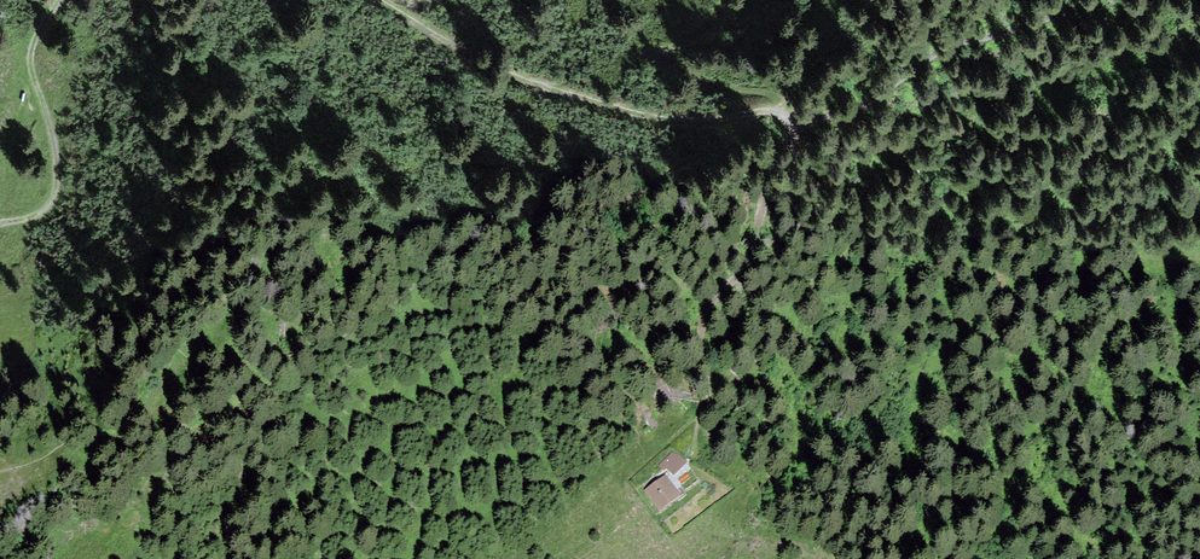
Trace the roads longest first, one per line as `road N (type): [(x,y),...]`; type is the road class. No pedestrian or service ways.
road 1 (track): [(383,0),(468,52),(548,87),(662,117),(773,111),(797,124),(861,106),(935,53),(1105,0)]
road 2 (track): [(691,461),(710,393),(699,346),(704,316),(749,258),(797,124)]
road 3 (track): [(0,224),(39,212),(55,198),(50,121),(24,68),(25,44),(56,0)]
road 4 (track): [(780,115),(780,98),(769,89),(693,65),(729,0)]

